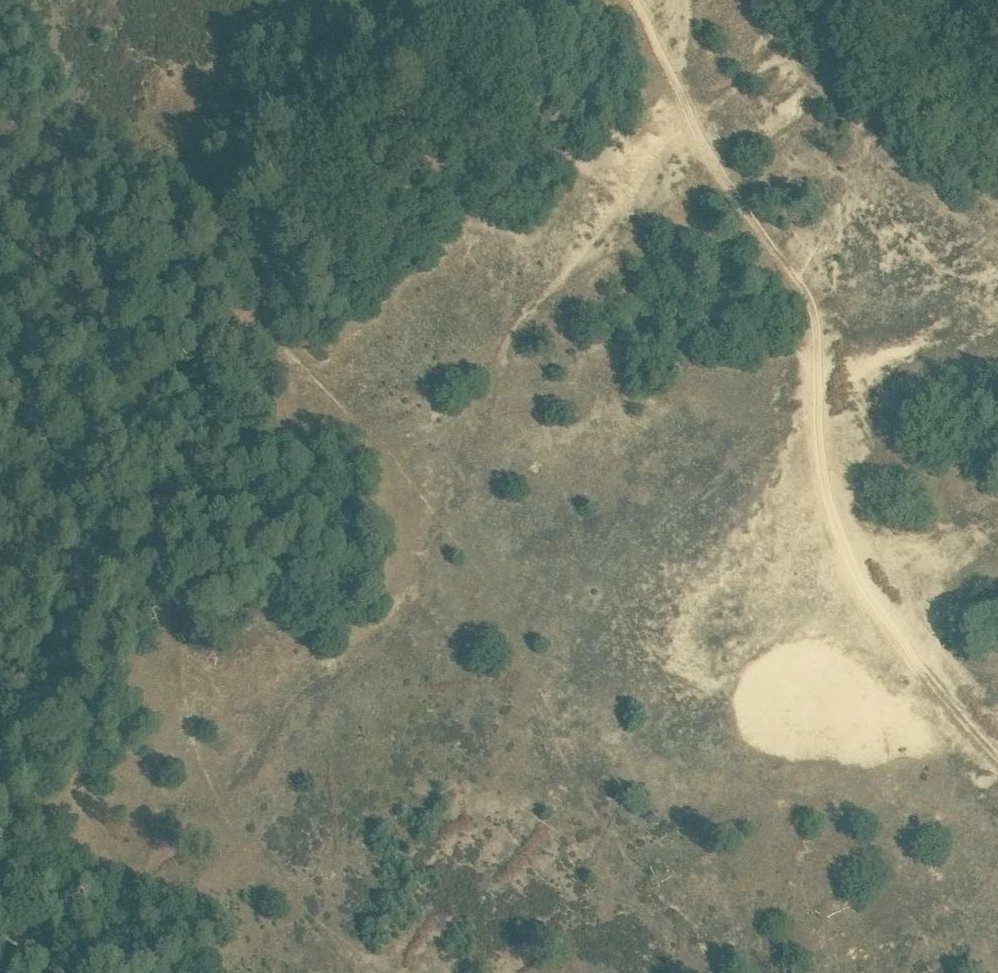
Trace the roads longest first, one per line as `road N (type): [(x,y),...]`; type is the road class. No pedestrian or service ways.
road 1 (track): [(639,0),(737,196),(791,281),(847,505),(881,604),(926,678),(997,740)]

